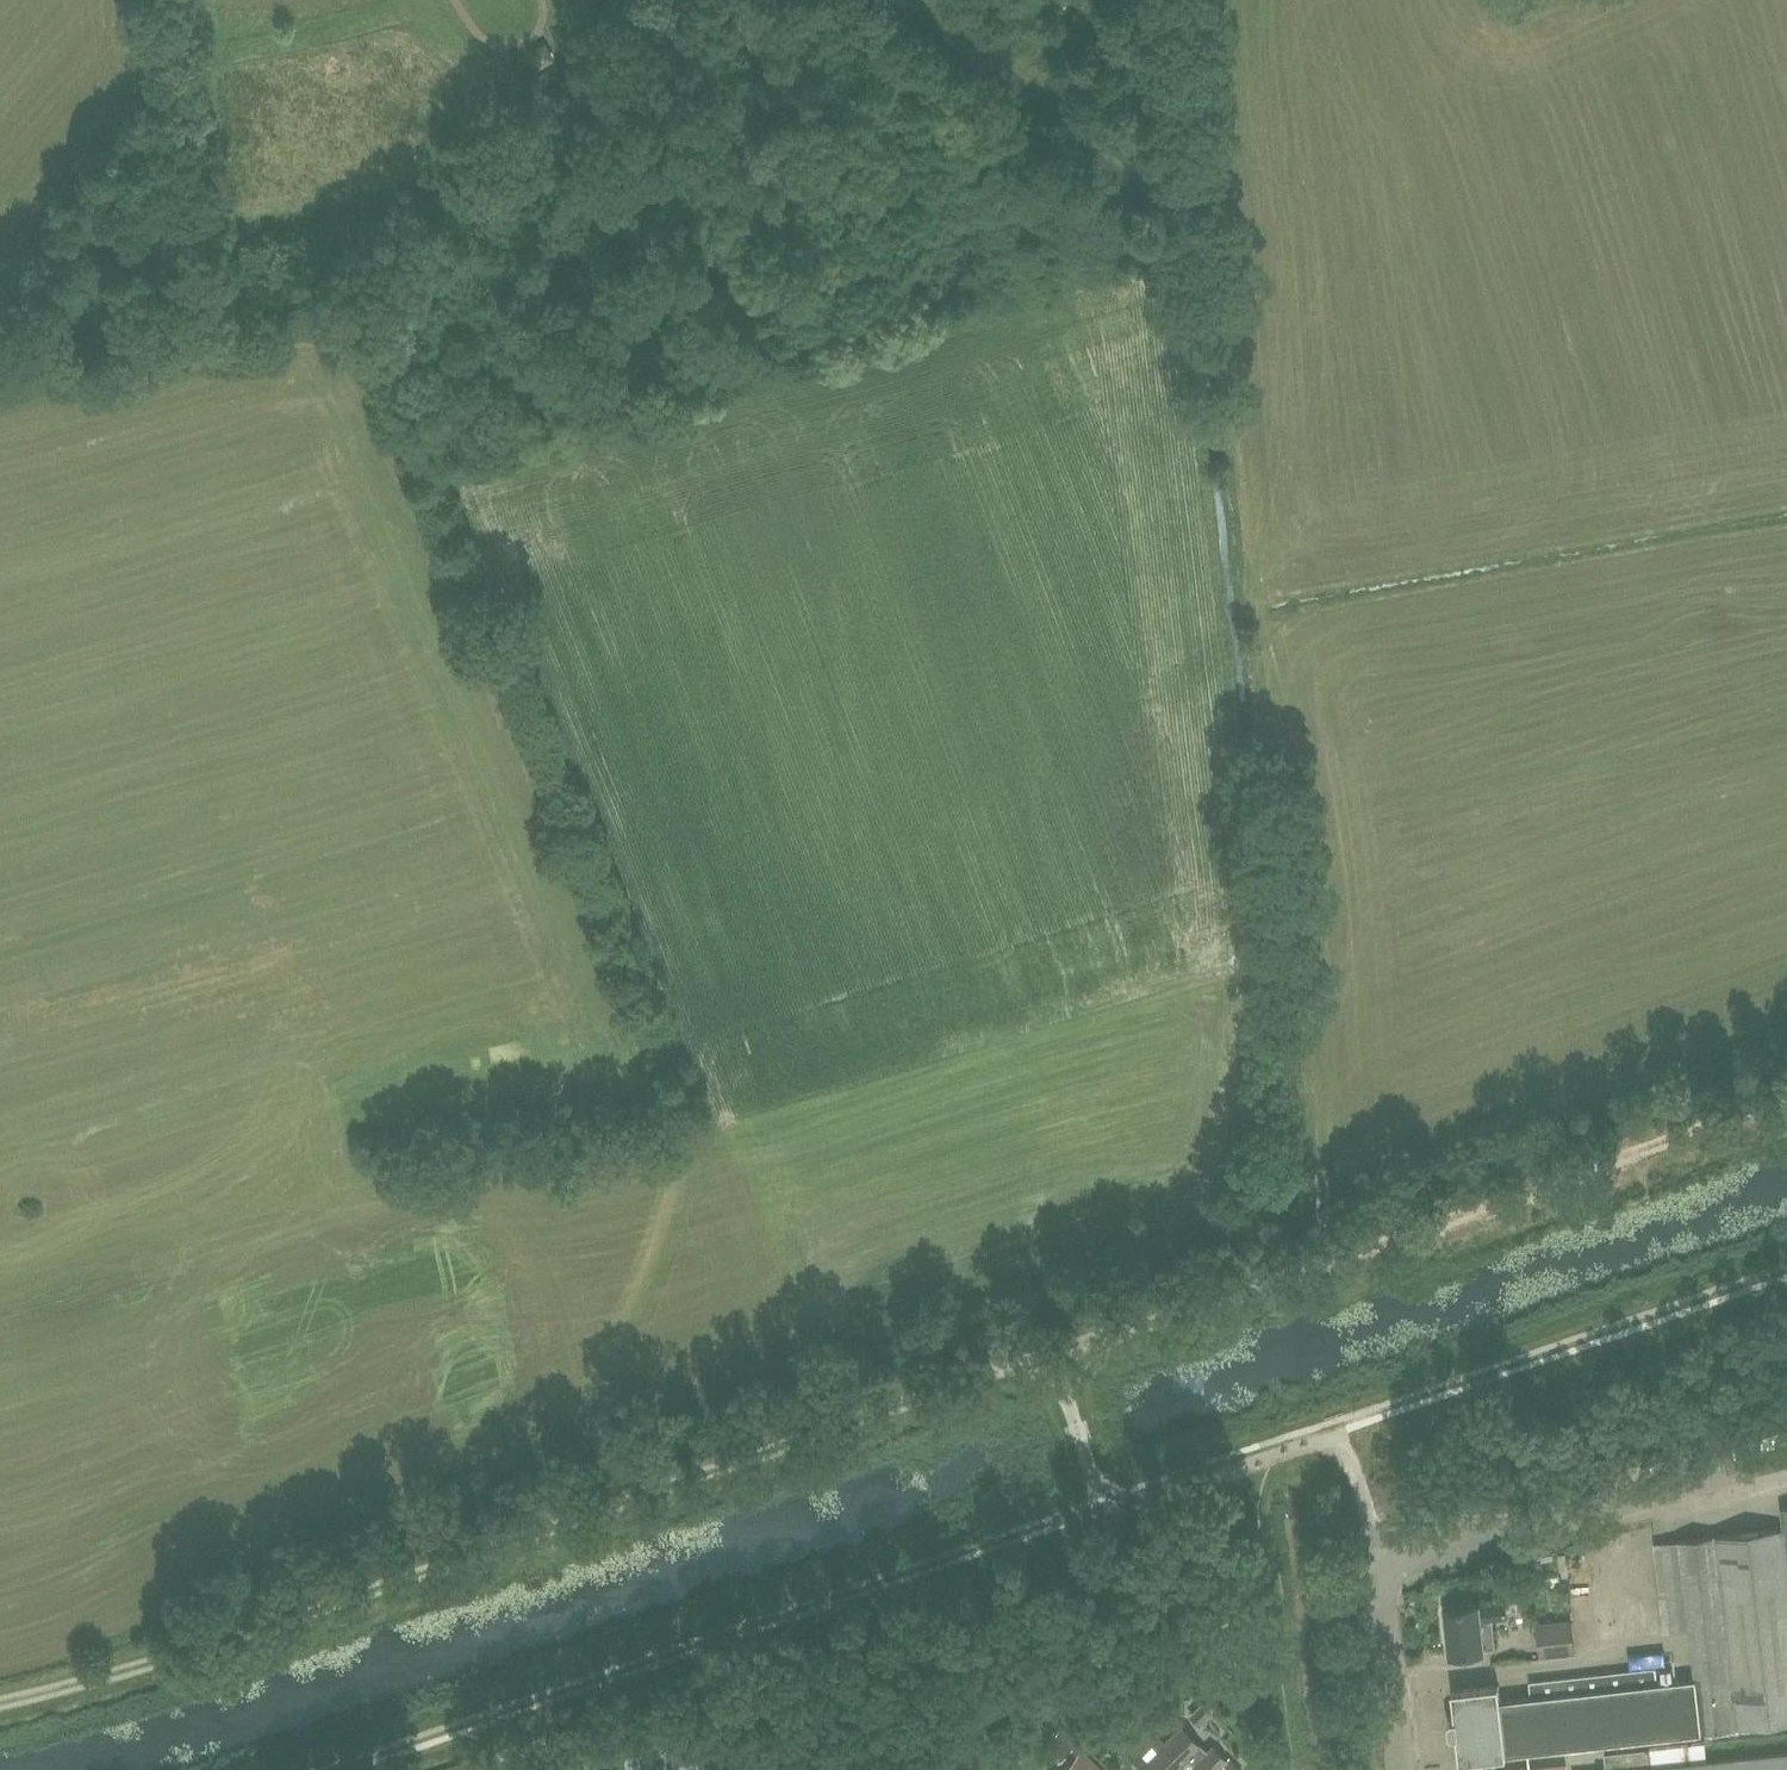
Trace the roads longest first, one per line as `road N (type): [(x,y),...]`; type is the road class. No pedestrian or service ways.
road 1 (unclassified): [(0,1702),(244,1633),(1054,1354)]
road 2 (unclassified): [(1054,1354),(1786,1098)]
road 3 (unclassified): [(1376,1579),(1368,1521),(1338,1427),(1107,1506),(1094,1468)]
road 4 (unclassified): [(1376,1579),(1786,1457)]
road 5 (unclassified): [(1397,1769),(1376,1579)]
road 6 (unclassified): [(1054,1354),(1094,1468)]

